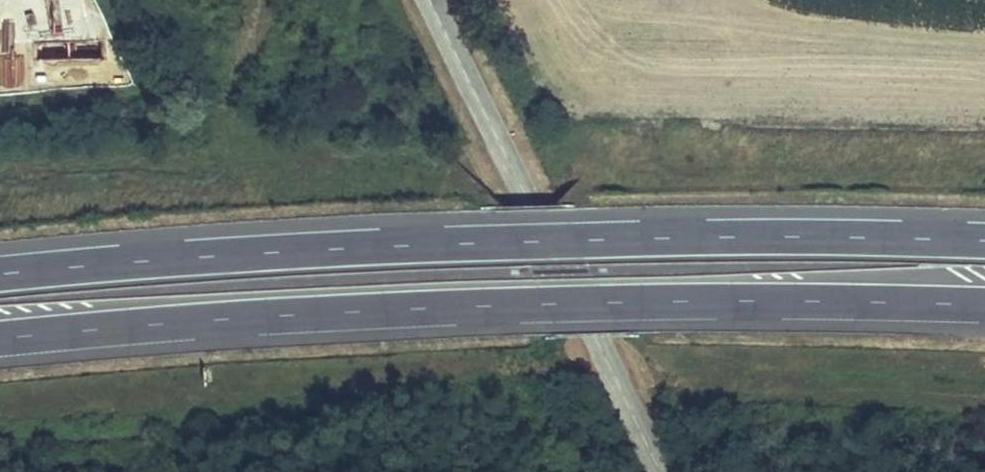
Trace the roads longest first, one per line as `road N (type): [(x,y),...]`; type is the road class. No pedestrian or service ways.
road 1 (motorway): [(0,338),(596,302),(984,305)]
road 2 (motorway): [(984,241),(517,242),(0,274)]
road 3 (tertiary): [(661,471),(430,0)]

